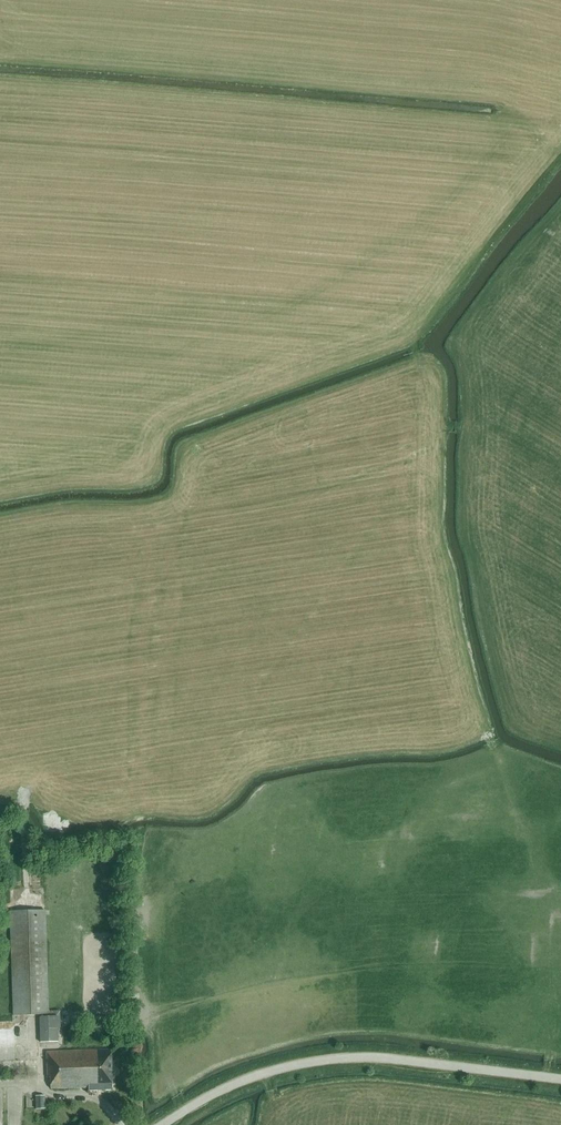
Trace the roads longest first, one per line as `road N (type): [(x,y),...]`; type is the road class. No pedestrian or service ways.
road 1 (unclassified): [(163,1124),(234,1084),(313,1061),(392,1058),(560,1079)]

